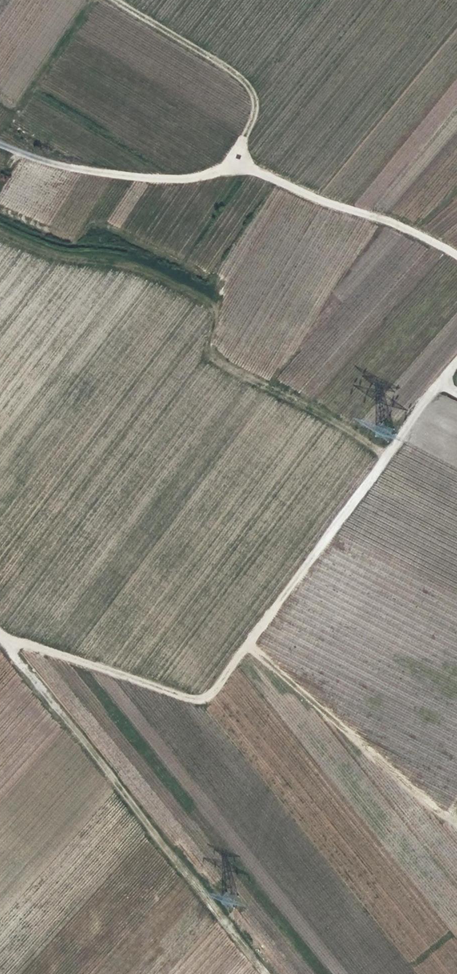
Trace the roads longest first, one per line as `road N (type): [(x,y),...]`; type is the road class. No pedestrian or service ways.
road 1 (track): [(440,383),(205,702),(0,636)]
road 2 (track): [(456,254),(433,237),(327,204),(243,161),(175,182),(57,168),(0,146)]
road 3 (track): [(0,637),(265,973)]

